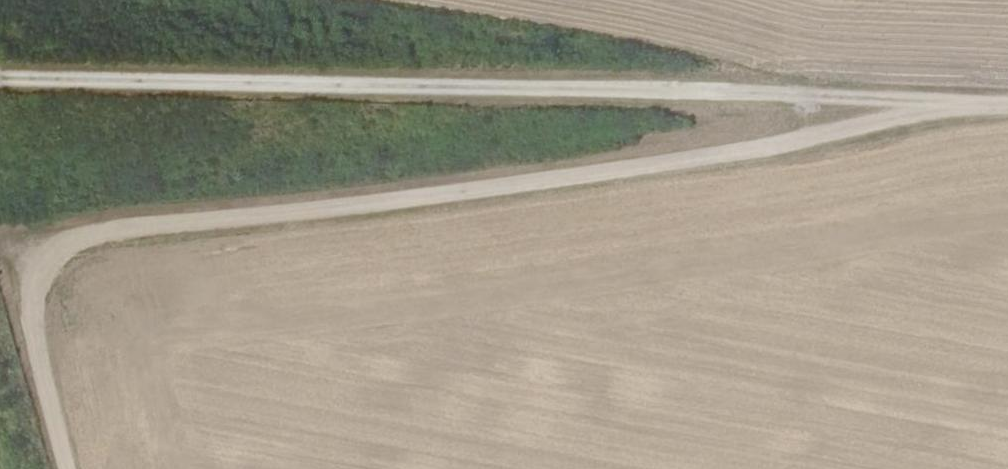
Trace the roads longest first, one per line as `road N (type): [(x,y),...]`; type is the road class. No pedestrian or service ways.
road 1 (track): [(70,468),(35,331),(36,281),(58,250),(774,154),(827,136),(827,104)]
road 2 (track): [(0,80),(1007,111)]

